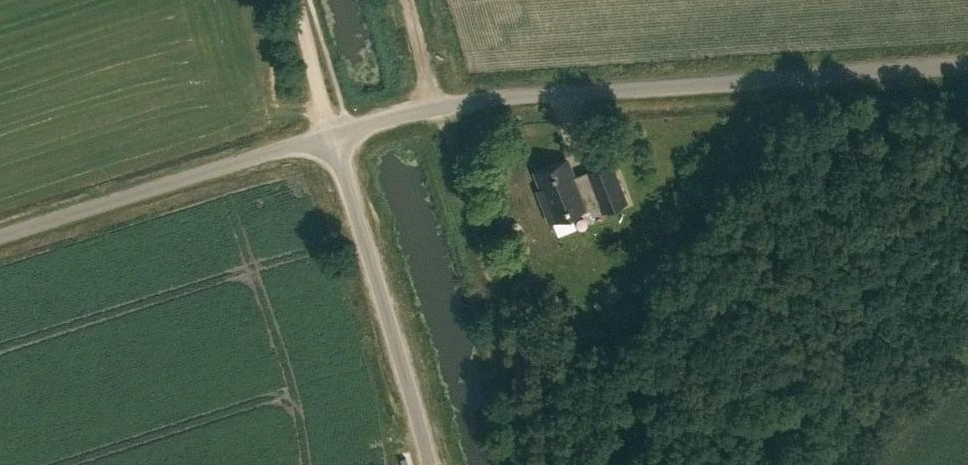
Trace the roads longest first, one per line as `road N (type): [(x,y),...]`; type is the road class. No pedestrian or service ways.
road 1 (unclassified): [(329,132),(504,97),(967,64)]
road 2 (track): [(401,0),(533,464)]
road 3 (unclassified): [(427,464),(404,364),(329,132)]
road 4 (unclassified): [(329,132),(0,236)]
road 5 (track): [(288,0),(329,132)]

